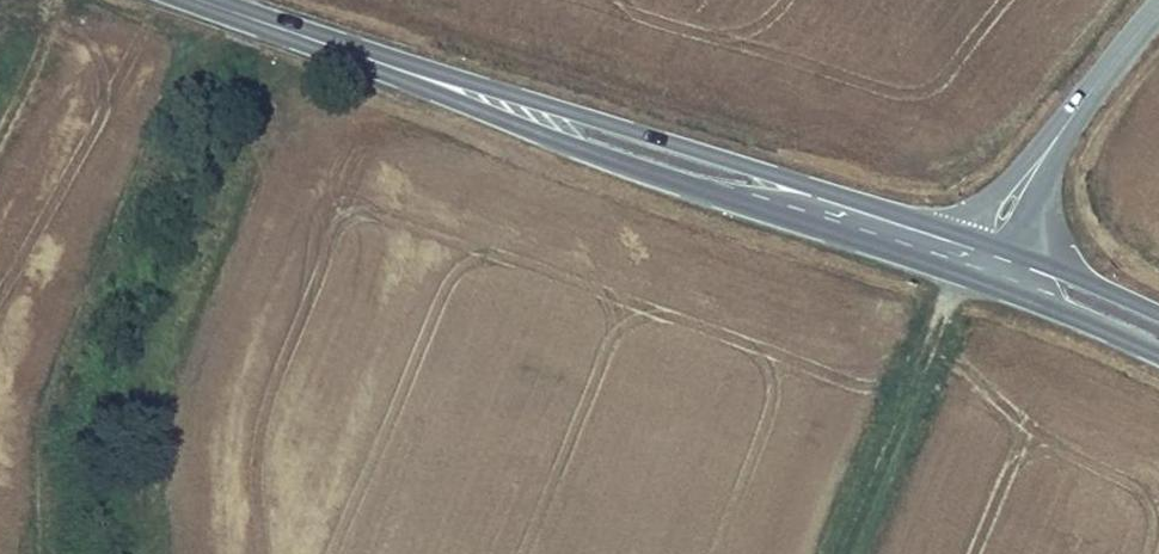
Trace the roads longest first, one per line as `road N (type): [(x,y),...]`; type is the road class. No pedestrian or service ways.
road 1 (tertiary): [(379,62),(571,147),(975,281)]
road 2 (tertiary): [(963,235),(590,118),(379,62)]
road 3 (track): [(844,553),(951,298),(975,281)]
road 4 (tertiary): [(975,281),(1158,355)]
road 5 (tertiary): [(199,0),(379,62)]
road 6 (tertiary): [(1052,141),(1158,7)]
road 7 (tertiary): [(1158,315),(1031,259)]
road 8 (tertiary): [(1052,141),(996,188),(963,235)]
road 9 (tertiary): [(1031,259),(1052,141)]

